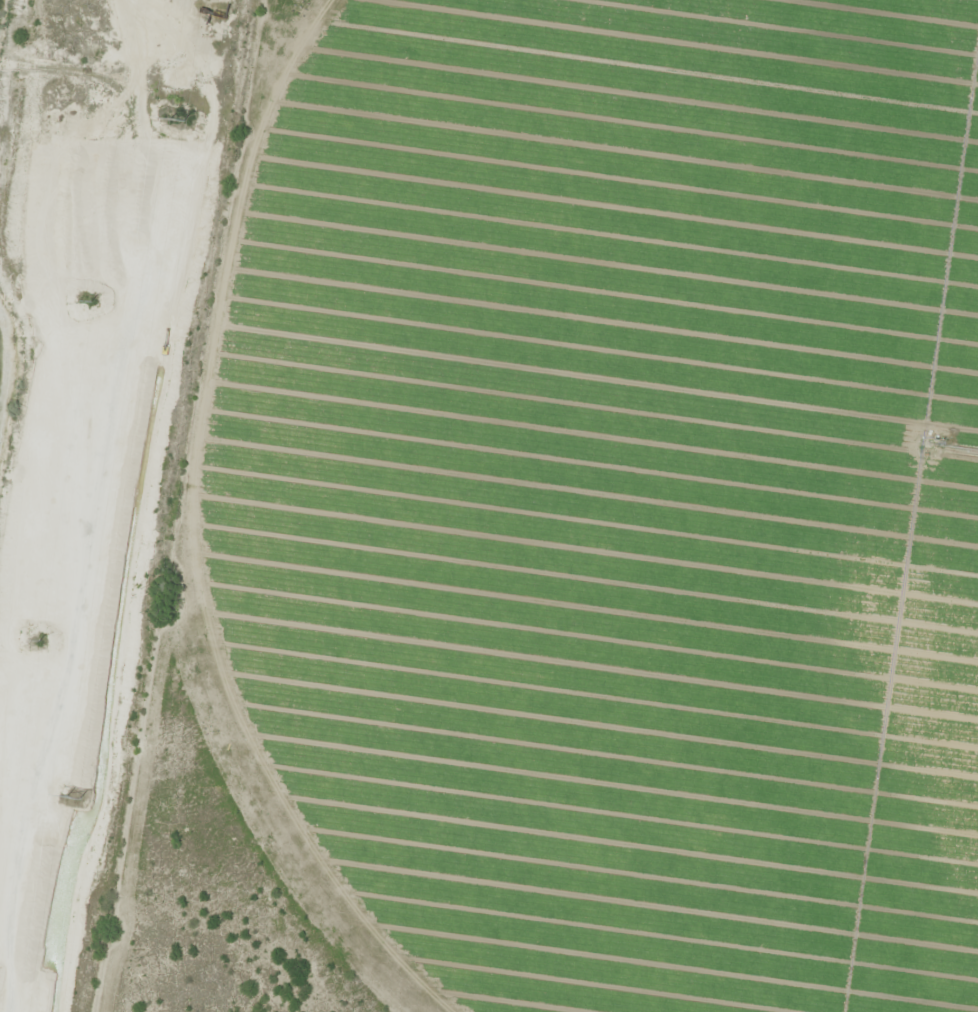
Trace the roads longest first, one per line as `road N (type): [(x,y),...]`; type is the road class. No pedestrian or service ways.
road 1 (residential): [(245,0),(80,1011)]

